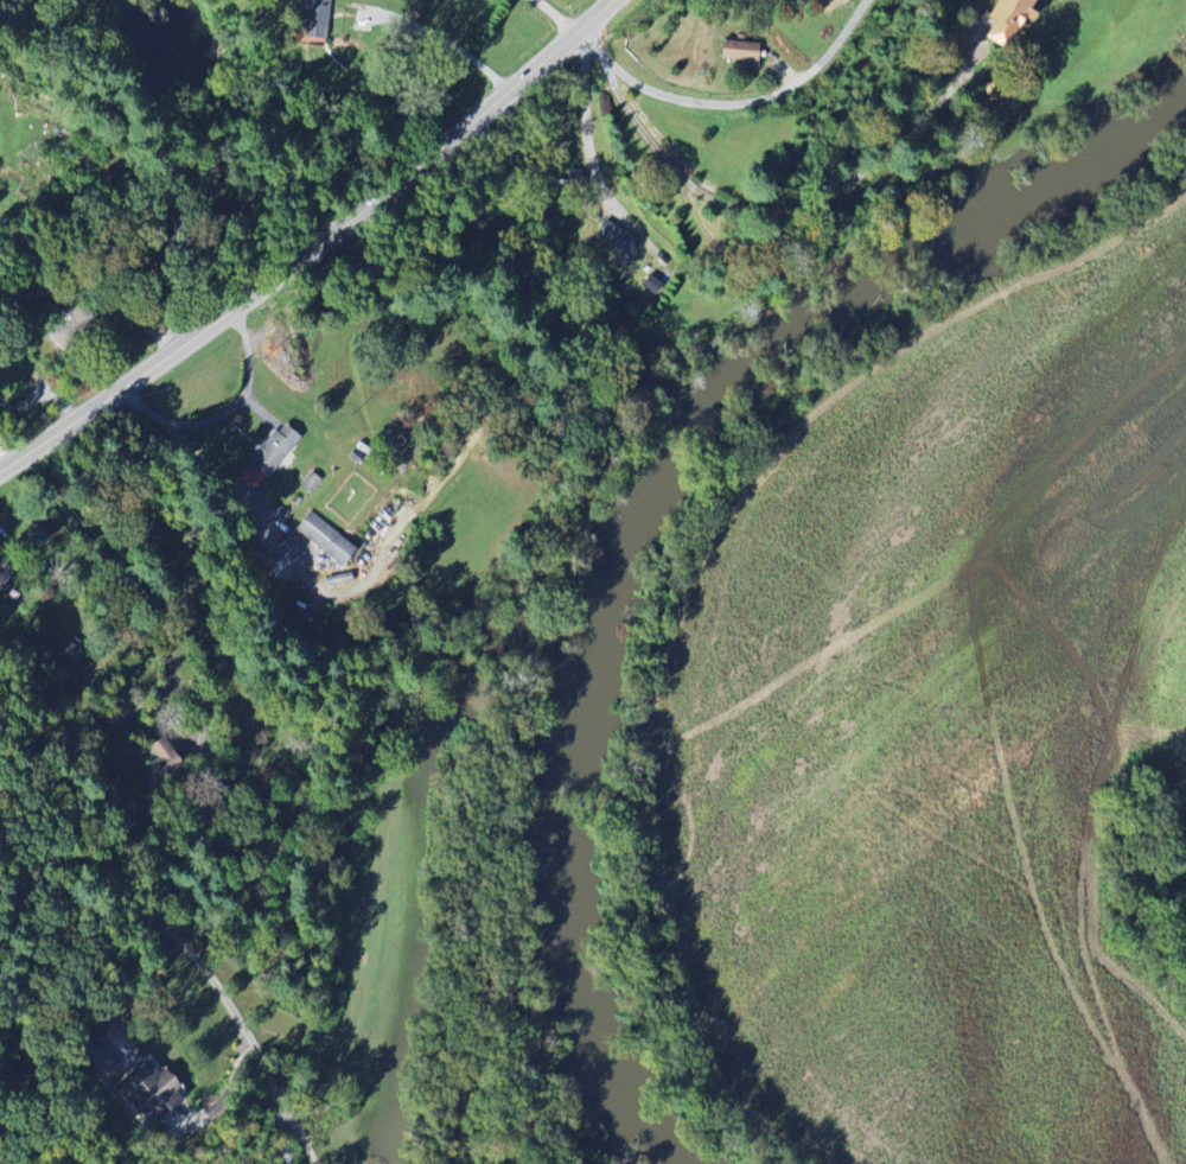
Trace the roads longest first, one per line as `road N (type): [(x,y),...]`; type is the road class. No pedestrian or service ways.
road 1 (primary): [(0,471),(259,294),(615,0)]
road 2 (residential): [(0,666),(106,815),(168,926),(208,971),(315,1163)]
road 3 (residential): [(579,33),(648,90),(740,104),(782,93),(820,64),(866,0)]
road 4 (residential): [(579,33),(593,174),(644,238)]

